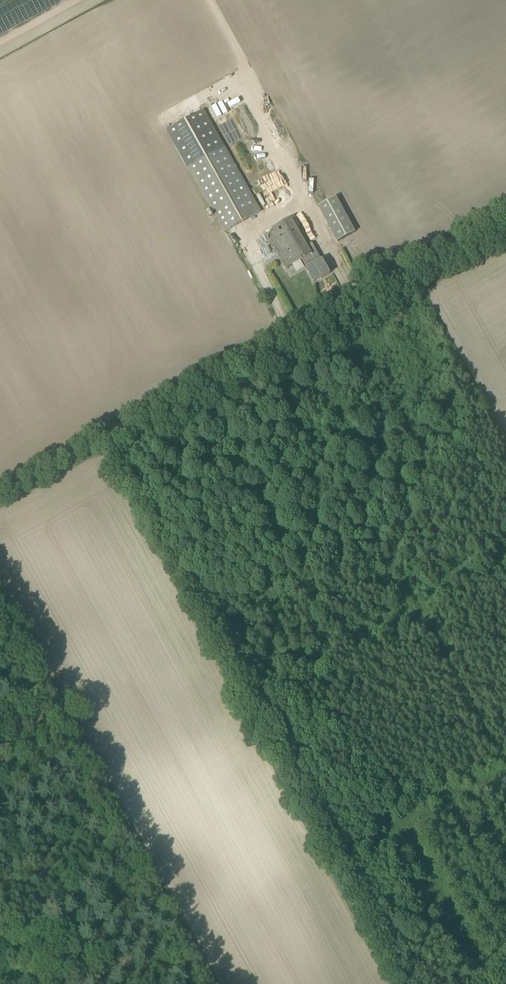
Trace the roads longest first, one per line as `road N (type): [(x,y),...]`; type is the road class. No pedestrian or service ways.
road 1 (unclassified): [(0,491),(505,211)]
road 2 (track): [(0,611),(206,983)]

